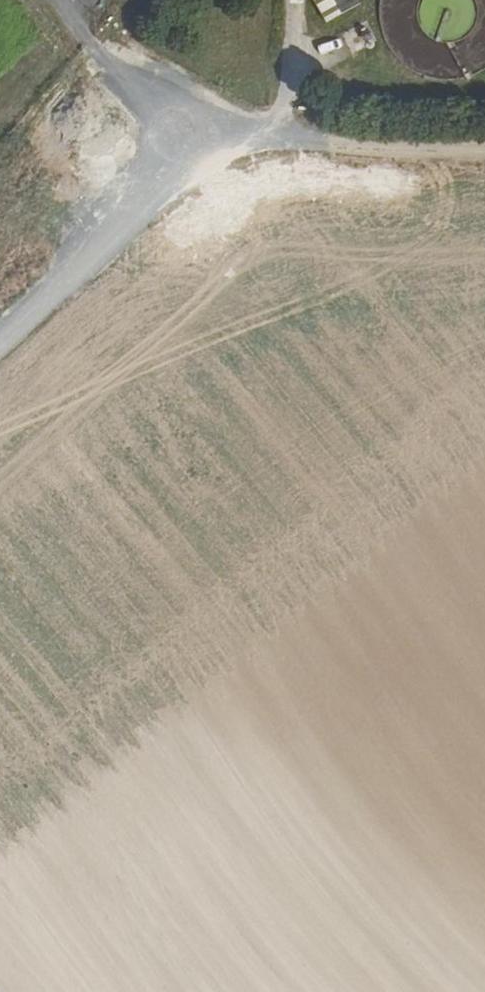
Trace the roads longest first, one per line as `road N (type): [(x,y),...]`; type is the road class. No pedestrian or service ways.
road 1 (track): [(0,339),(90,262),(170,167),(211,141),(282,136),(484,147)]
road 2 (track): [(170,167),(61,0)]
road 3 (track): [(282,136),(300,0)]

